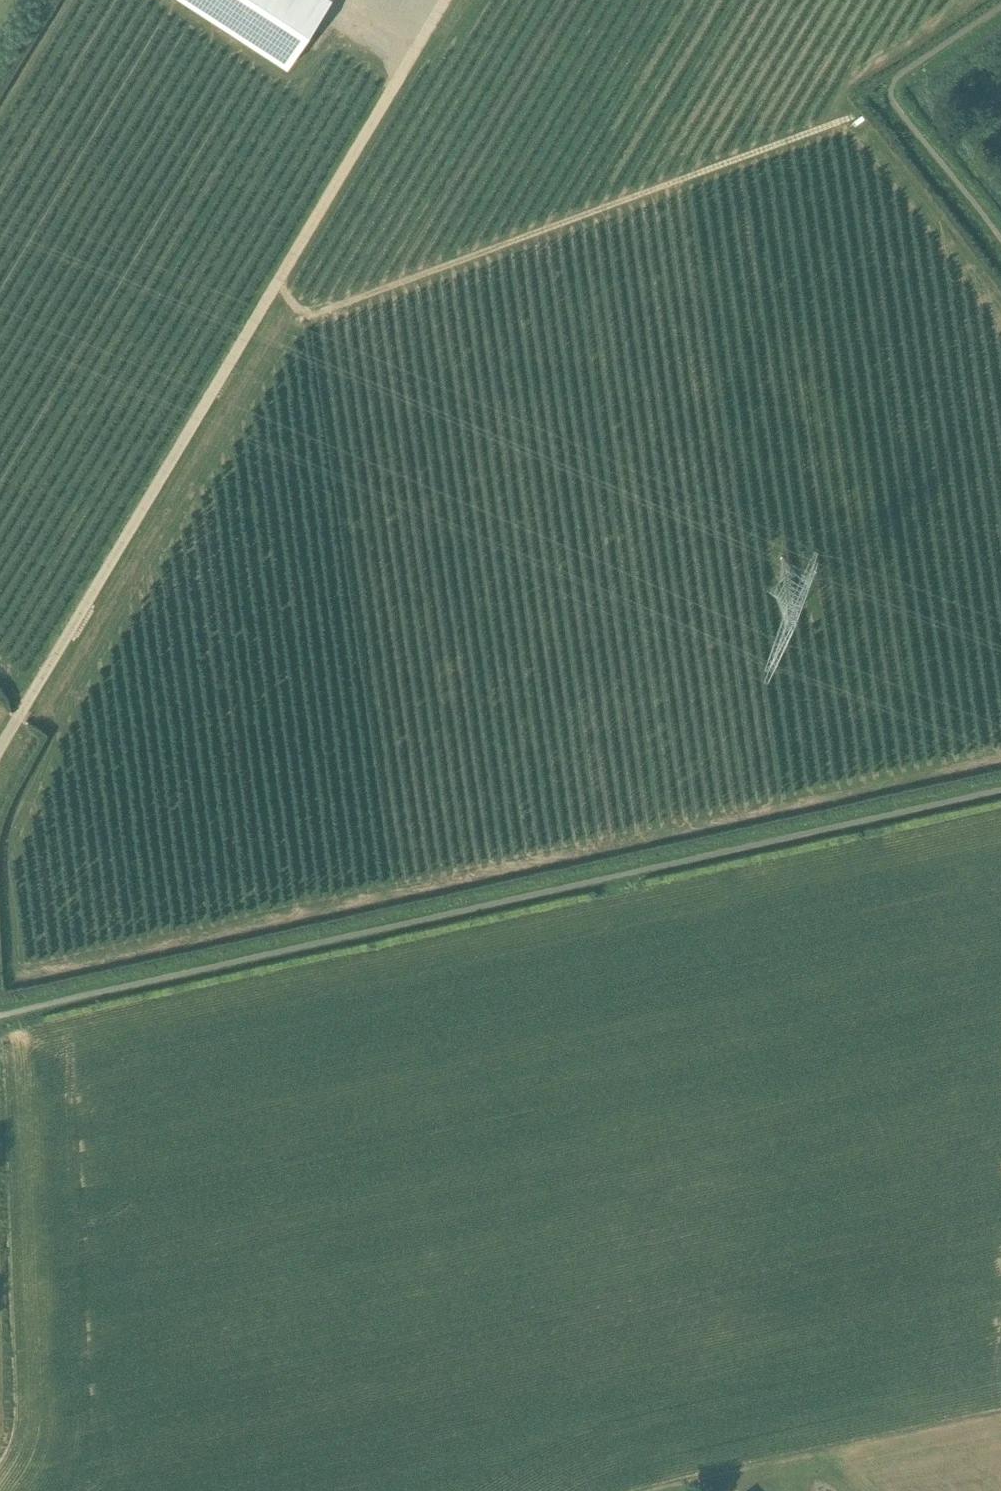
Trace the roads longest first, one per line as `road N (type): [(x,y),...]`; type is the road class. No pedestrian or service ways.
road 1 (unclassified): [(0,750),(408,54)]

